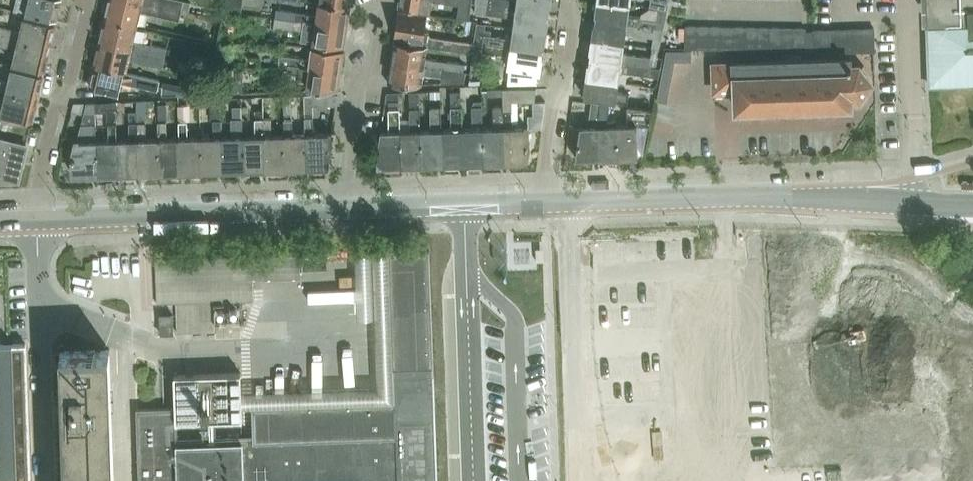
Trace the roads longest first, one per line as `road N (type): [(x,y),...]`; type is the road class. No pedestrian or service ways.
road 1 (unclassified): [(972,204),(751,197),(546,204)]
road 2 (unclassified): [(347,210),(37,221)]
road 3 (unclassified): [(546,204),(347,210)]
road 4 (residential): [(35,188),(90,0)]
road 5 (residential): [(346,176),(358,88),(376,58),(385,0)]
road 6 (residential): [(545,169),(577,25),(568,0)]

